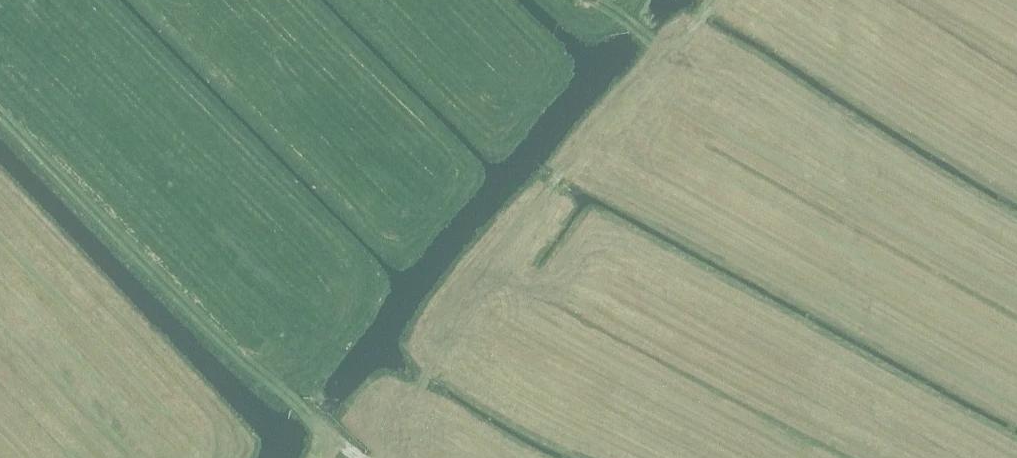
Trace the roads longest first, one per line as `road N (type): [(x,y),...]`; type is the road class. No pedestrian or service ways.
road 1 (track): [(421,395),(486,270),(715,0)]
road 2 (track): [(0,111),(237,354),(332,437),(316,457)]

